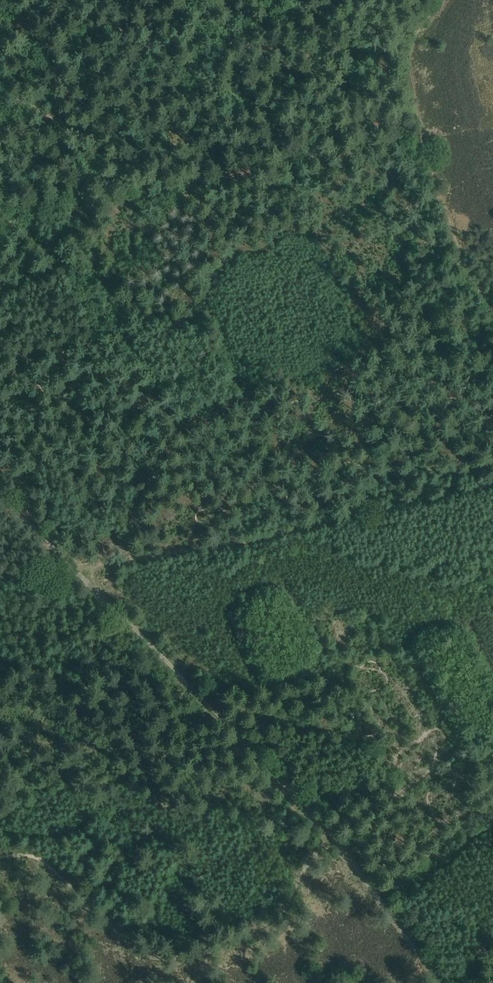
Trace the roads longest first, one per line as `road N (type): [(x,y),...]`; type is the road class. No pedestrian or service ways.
road 1 (track): [(492,477),(78,569)]
road 2 (track): [(0,856),(38,858),(131,947),(177,958),(218,948),(260,925),(336,843)]
road 3 (track): [(78,569),(336,843)]
road 4 (track): [(410,31),(399,63),(406,126),(458,294),(492,339)]
road 5 (track): [(336,843),(442,982)]

